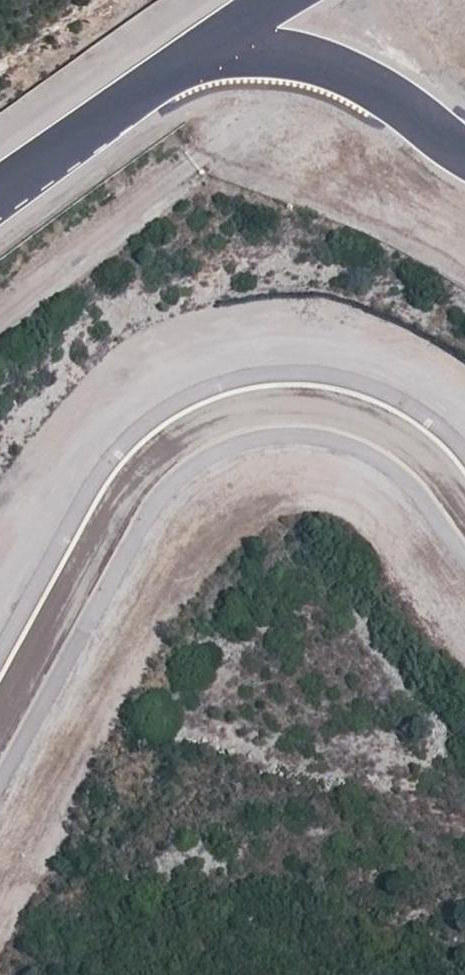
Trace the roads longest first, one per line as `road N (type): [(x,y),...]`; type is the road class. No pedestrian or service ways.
road 1 (track): [(0,318),(201,156)]

